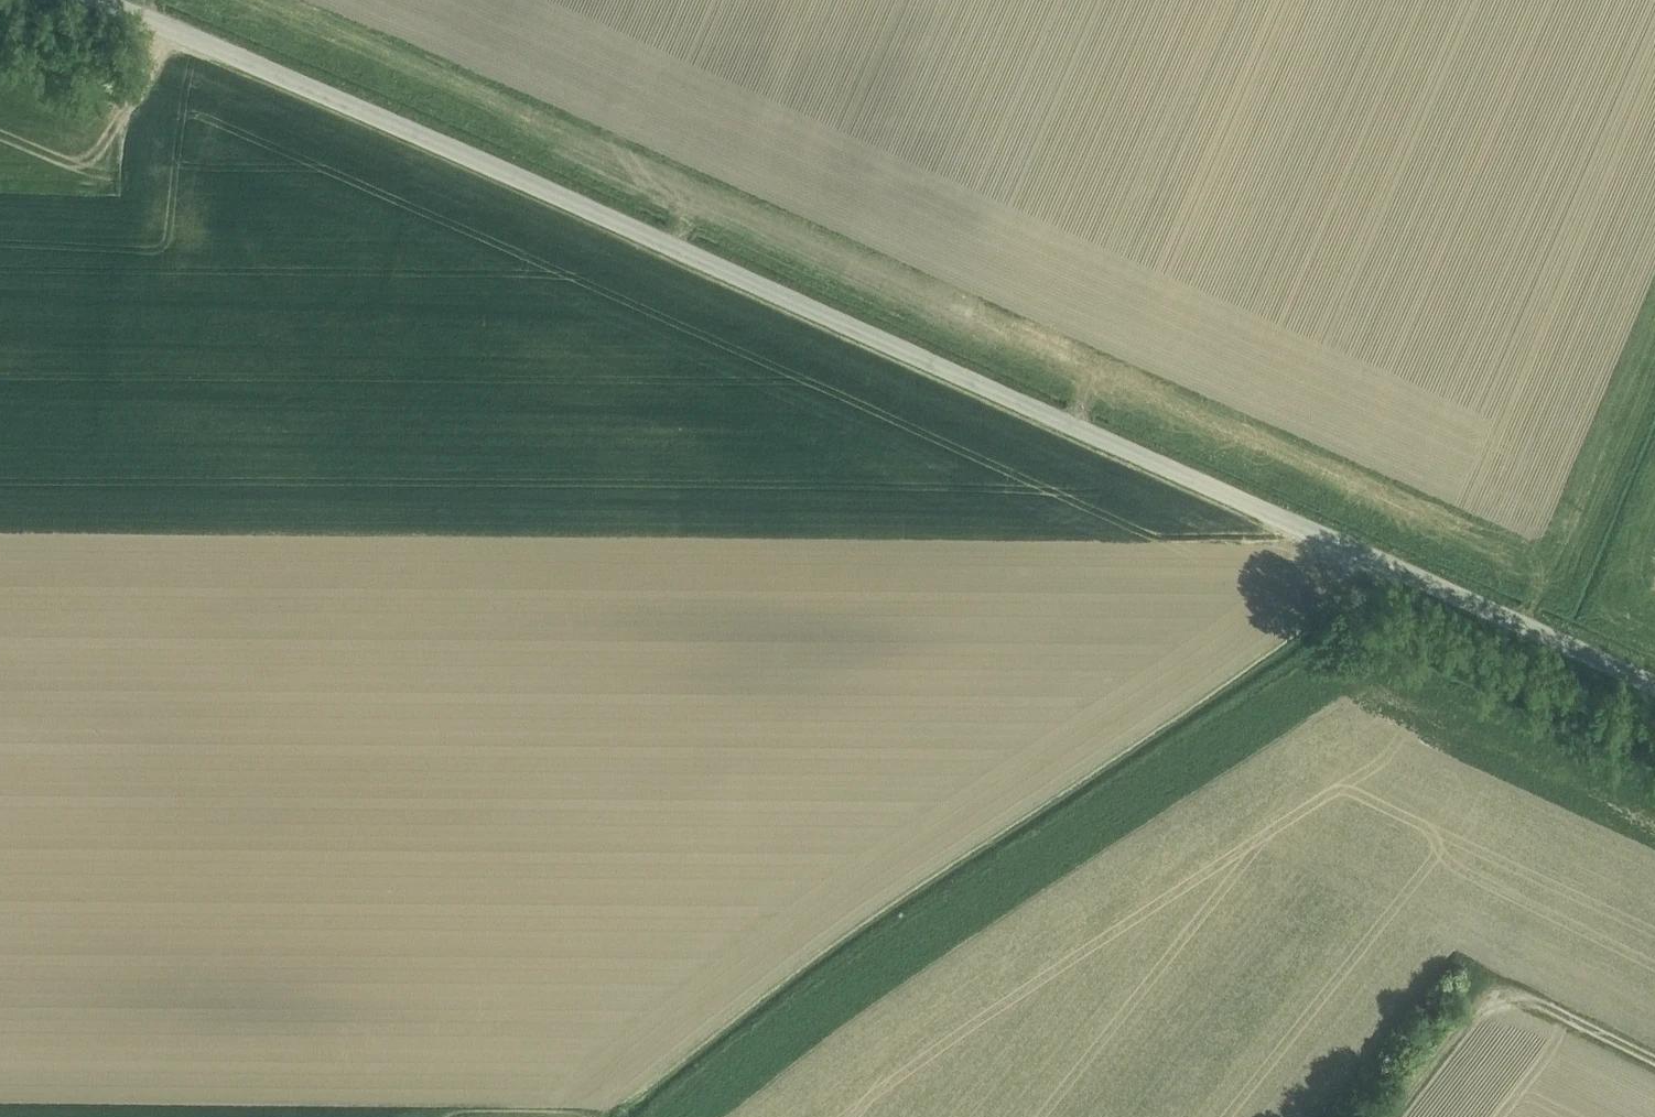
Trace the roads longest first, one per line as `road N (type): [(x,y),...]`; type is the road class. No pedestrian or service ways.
road 1 (unclassified): [(1654,686),(471,157),(99,0)]
road 2 (track): [(1654,1061),(1528,998),(1496,993),(1475,1006),(1389,1116)]

